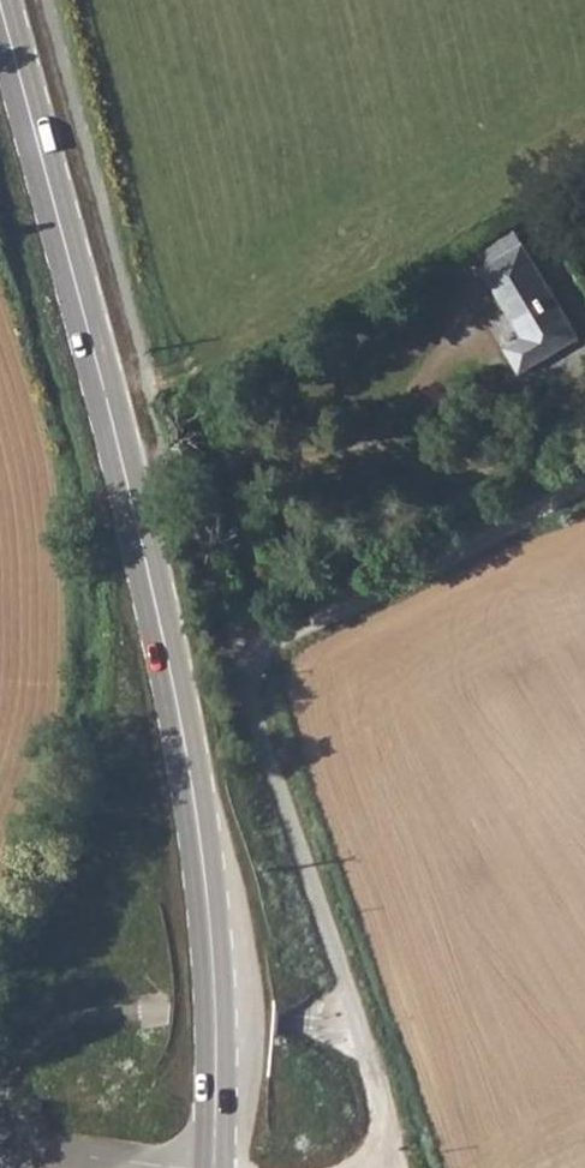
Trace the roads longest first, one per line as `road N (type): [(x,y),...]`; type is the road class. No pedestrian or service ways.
road 1 (secondary): [(218,1167),(219,1005),(199,831),(107,389),(4,0)]
road 2 (unclassified): [(400,1167),(362,1027),(255,725),(250,673)]
road 3 (residential): [(250,673),(270,639),(451,560),(584,487)]

